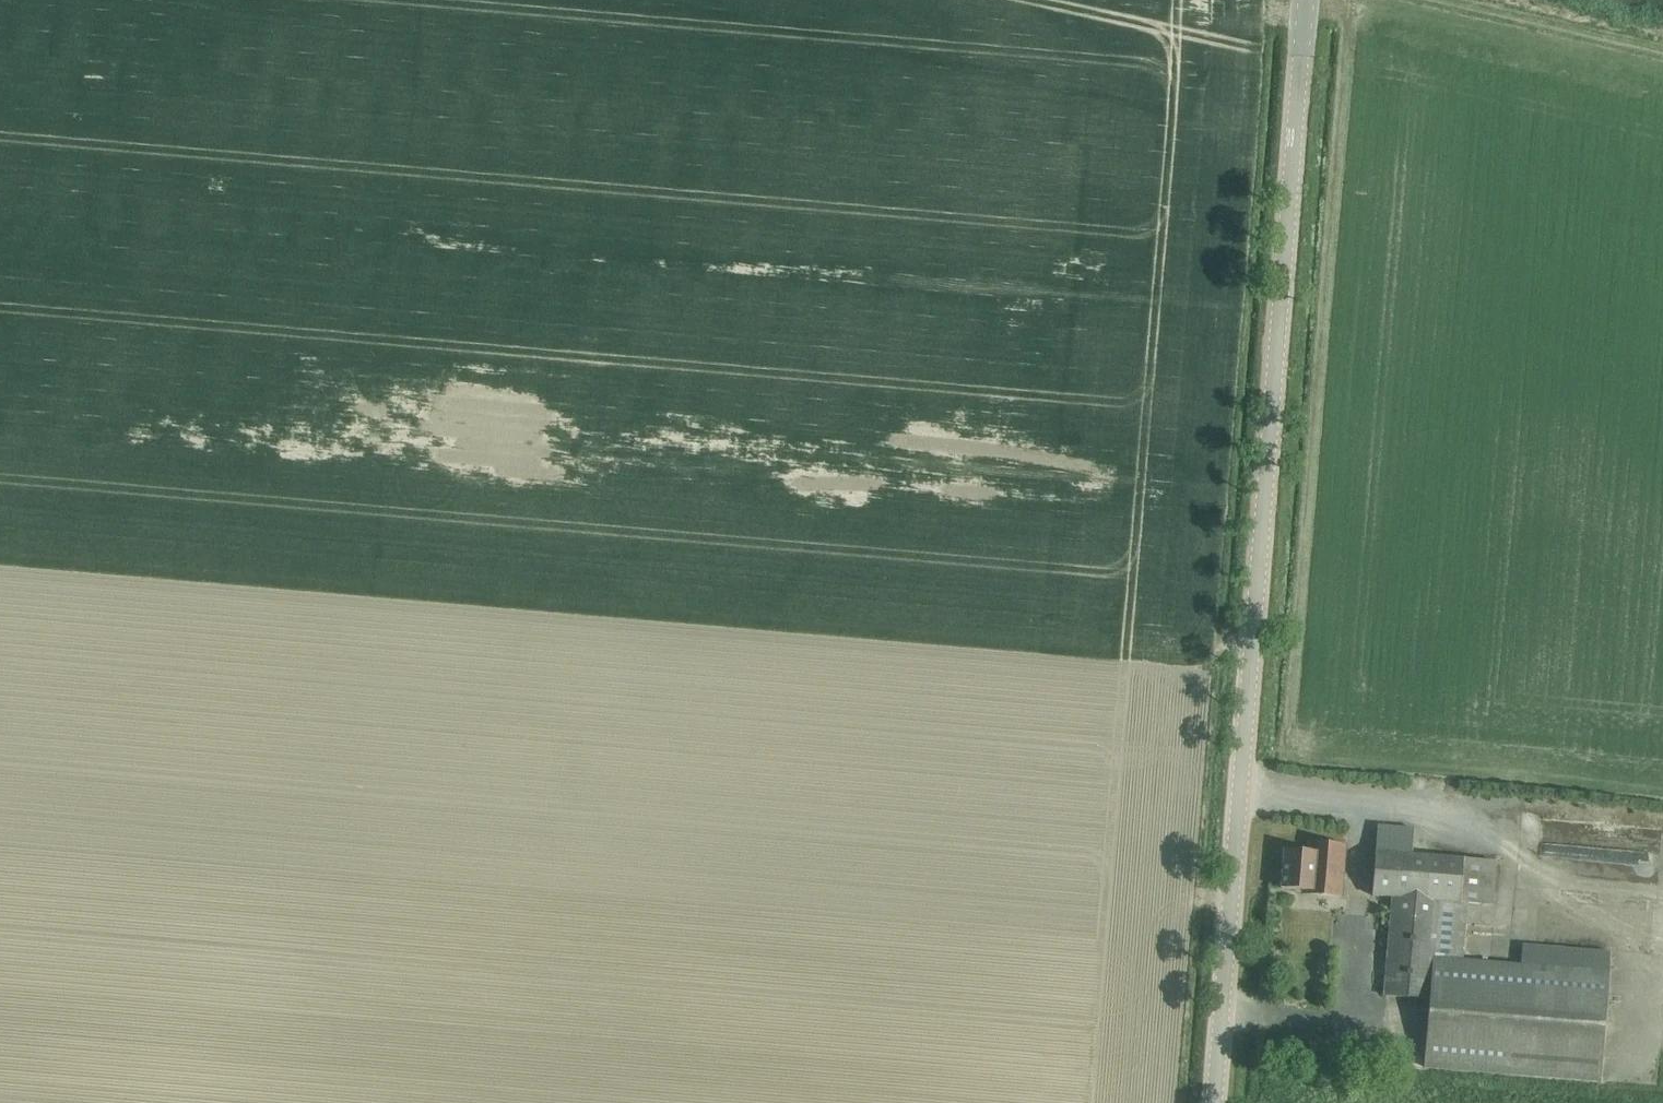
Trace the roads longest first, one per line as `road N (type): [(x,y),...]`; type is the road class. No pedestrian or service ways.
road 1 (tertiary): [(1212,1102),(1306,0)]

